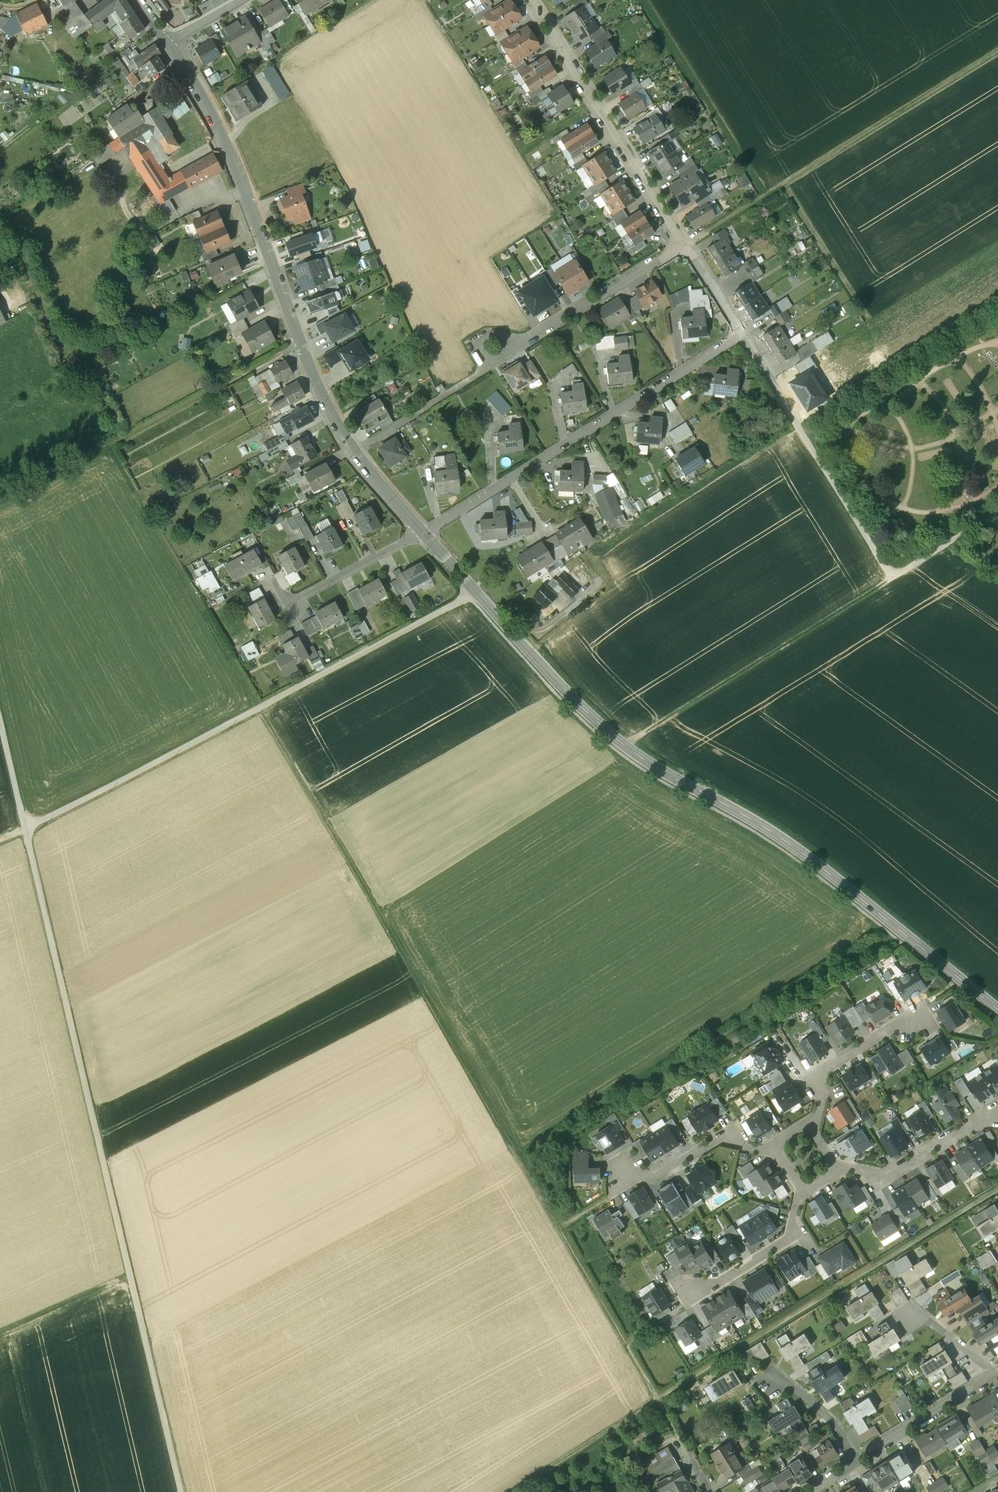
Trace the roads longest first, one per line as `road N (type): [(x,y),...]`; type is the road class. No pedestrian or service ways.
road 1 (track): [(0,725),(180,1491)]
road 2 (tertiary): [(997,1011),(778,837),(623,746),(424,534)]
road 3 (track): [(626,1344),(260,708)]
road 4 (track): [(0,840),(474,593)]
road 5 (tertiary): [(352,452),(319,393),(216,126),(168,43)]
road 6 (track): [(658,1399),(997,1189)]
road 7 (residential): [(686,246),(352,452)]
road 8 (residential): [(424,534),(743,335)]
road 9 (track): [(997,52),(686,246)]
road 10 (track): [(0,506),(300,343)]
road 11 (track): [(892,579),(623,746)]
road 12 (track): [(109,444),(260,708)]
road 13 (track): [(997,512),(892,579),(804,438)]
road 14 (residential): [(686,246),(533,0)]
road 15 (residential): [(924,1010),(812,1078),(820,1089),(810,1122)]
road 16 (residential): [(774,1145),(723,1137),(657,1178),(634,1175),(614,1187)]
road 17 (track): [(510,1491),(658,1399)]
road 18 (residential): [(997,1116),(880,1178),(840,1171)]
road 19 (residential): [(995,1374),(857,1462)]
road 20 (residential): [(803,1192),(791,1237),(694,1296)]
road 21 (track): [(0,1333),(130,1275)]
road 22 (residential): [(857,1462),(831,1420),(772,1379)]
road 23 (residential): [(804,438),(743,335)]

